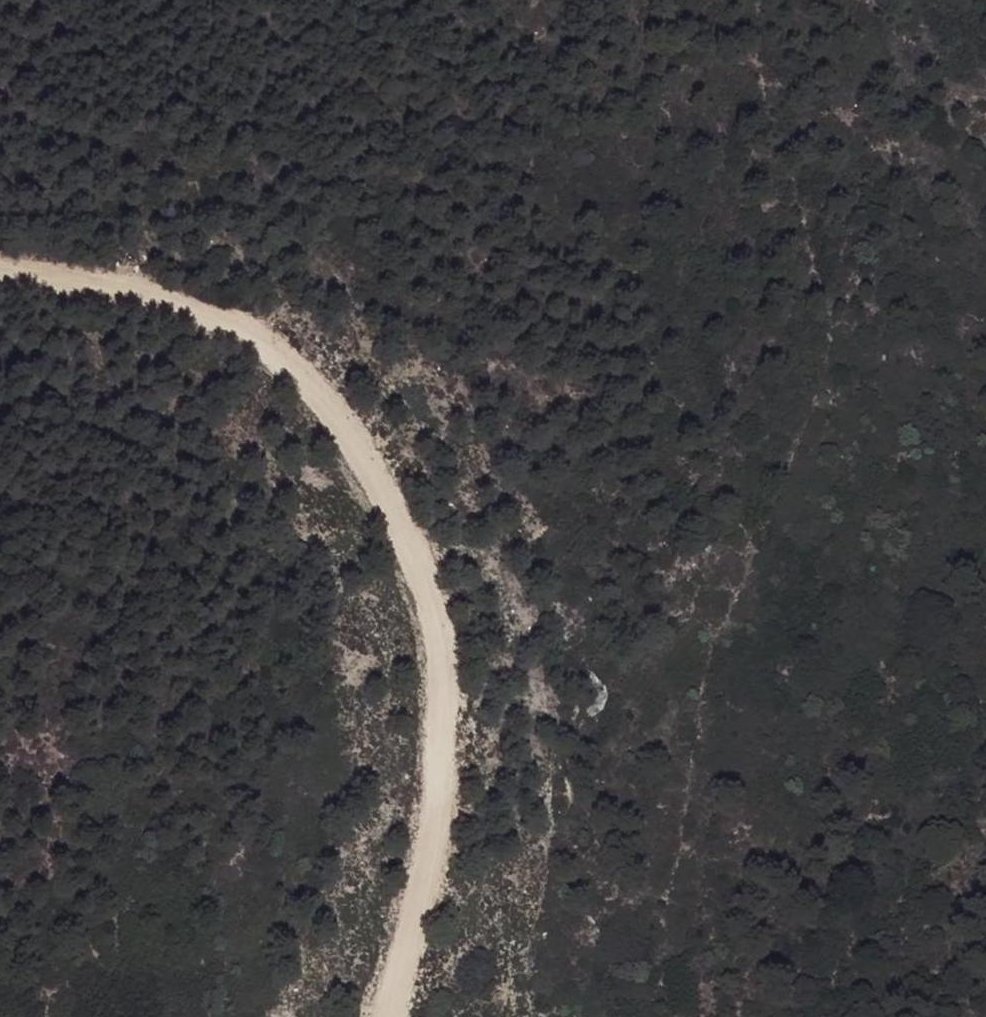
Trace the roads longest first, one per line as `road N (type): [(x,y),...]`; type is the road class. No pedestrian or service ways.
road 1 (track): [(394,1016),(440,762),(324,367),(0,295)]

